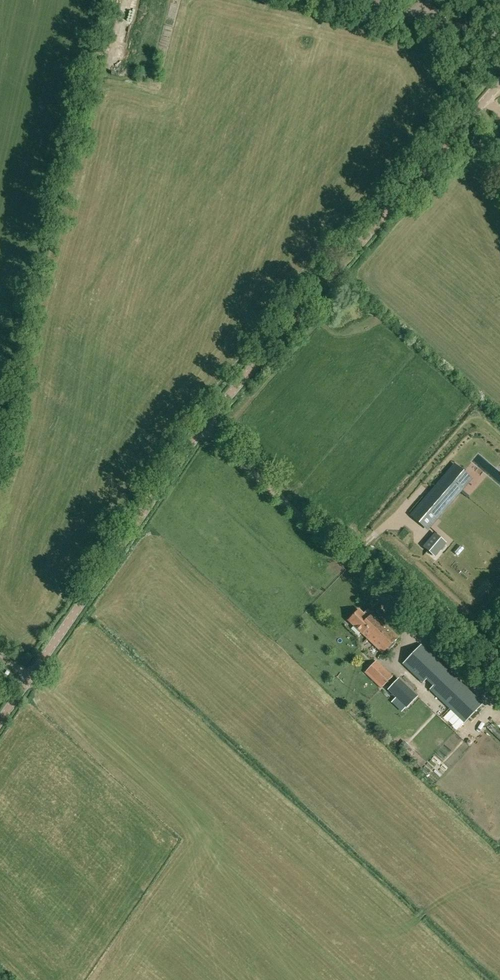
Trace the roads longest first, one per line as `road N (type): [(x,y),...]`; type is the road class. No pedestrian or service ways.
road 1 (unclassified): [(0,723),(204,427),(499,85)]
road 2 (unclassified): [(499,40),(345,0)]

